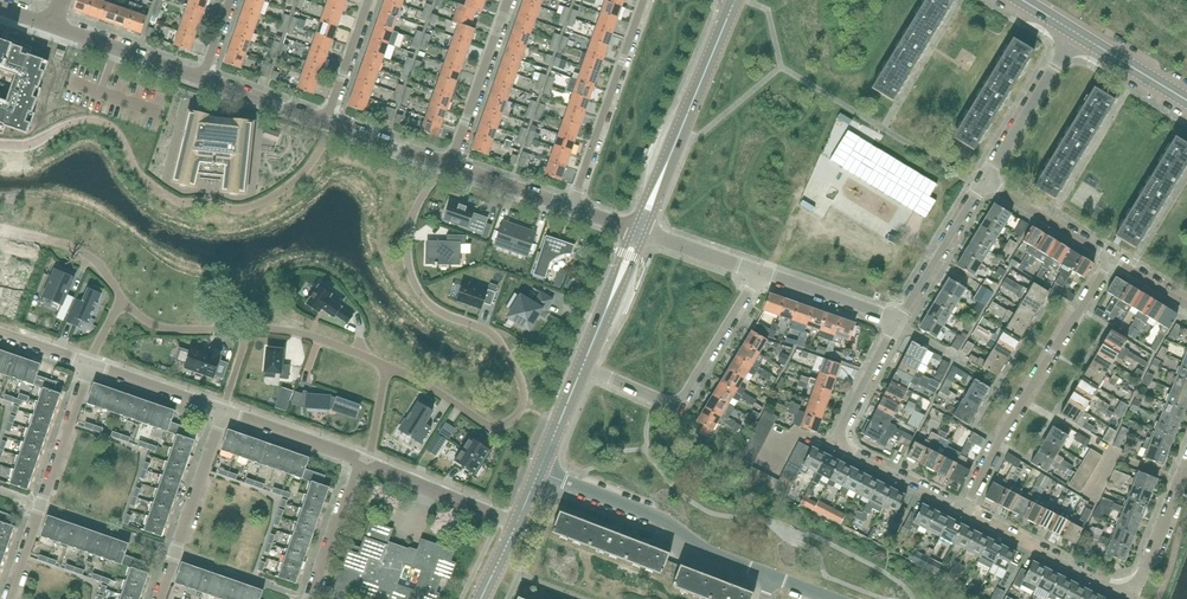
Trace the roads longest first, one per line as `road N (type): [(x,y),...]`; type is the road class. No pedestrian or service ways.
road 1 (residential): [(1186,459),(1143,570),(1129,584),(1108,588),(964,513)]
road 2 (residential): [(964,513),(829,441),(896,315)]
road 3 (residential): [(1111,259),(964,513)]
road 4 (residential): [(582,368),(681,402),(763,271)]
road 5 (residential): [(772,578),(708,551),(665,521),(543,473)]
road 6 (residential): [(9,598),(89,365)]
road 7 (residential): [(572,207),(644,0)]
road 8 (tertiary): [(652,199),(736,0)]
road 9 (residential): [(204,78),(0,8)]
road 10 (residential): [(223,411),(159,598)]
road 11 (residential): [(508,0),(450,164)]
road 12 (residential): [(985,181),(1075,33)]
road 13 (residential): [(516,523),(358,458)]
road 14 (residential): [(896,315),(985,181)]
road 15 (residential): [(985,181),(1111,259)]
road 16 (residential): [(310,598),(358,458)]
road 17 (residential): [(358,458),(223,411)]
road 18 (residential): [(223,411),(89,365)]
road 19 (residential): [(896,315),(763,271)]
road 20 (residential): [(450,164),(327,120)]
road 21 (residential): [(327,120),(204,78)]
road 22 (secondary): [(1186,100),(1075,33)]
road 23 (residential): [(572,207),(450,164)]
road 24 (residential): [(327,120),(369,0)]
road 25 (residential): [(763,271),(644,233)]

